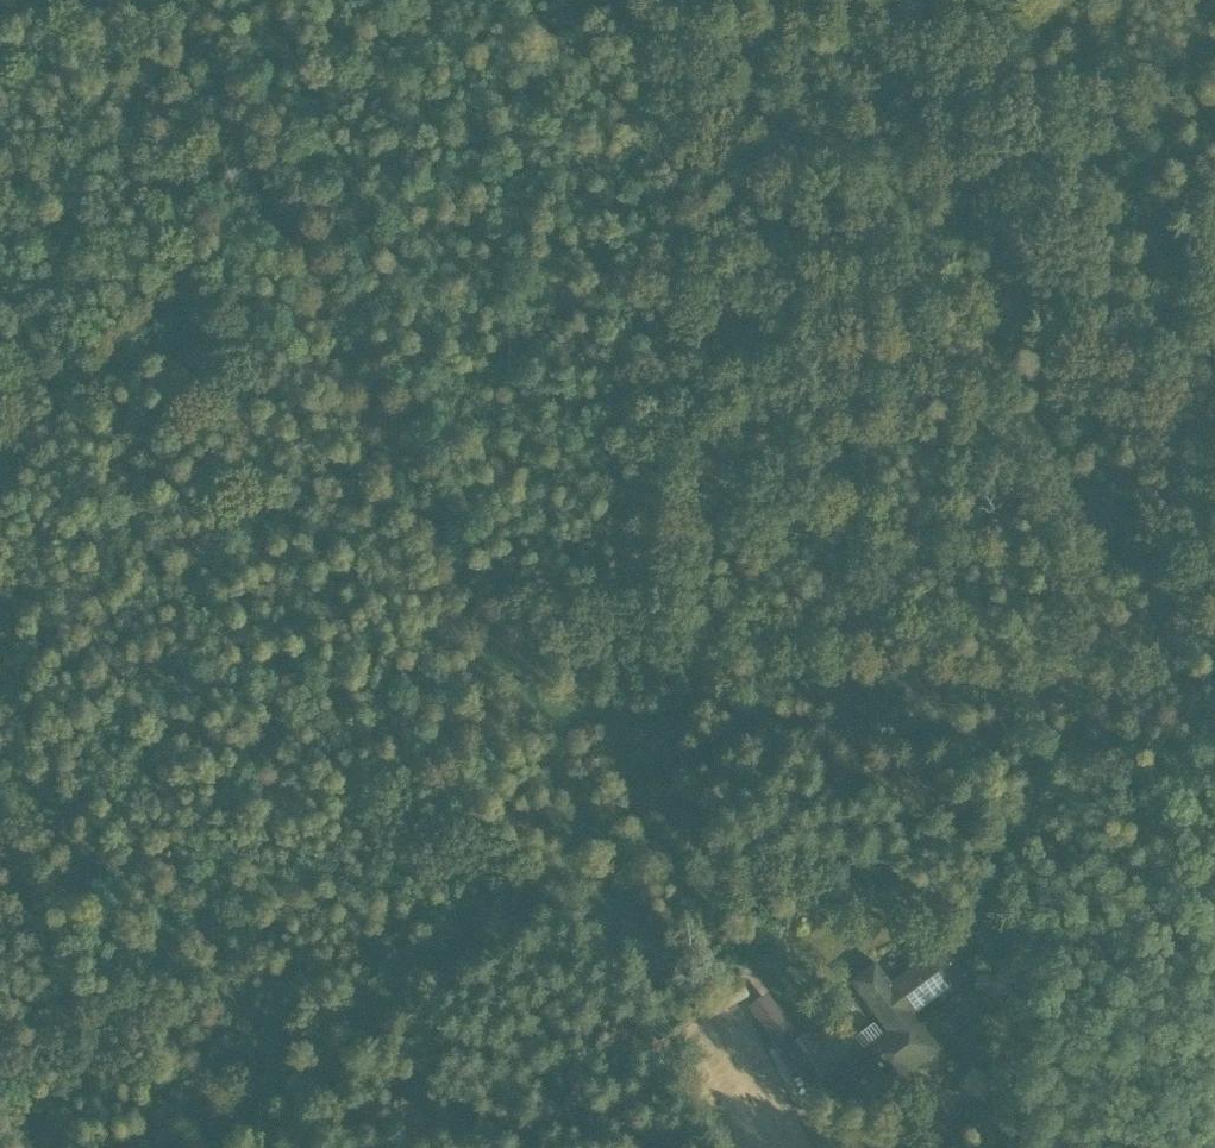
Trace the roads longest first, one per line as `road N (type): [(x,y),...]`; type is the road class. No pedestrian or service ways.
road 1 (track): [(0,480),(259,184),(386,424),(517,702),(699,718)]
road 2 (track): [(745,0),(699,718)]
road 3 (track): [(699,718),(1214,750)]
road 4 (track): [(0,768),(202,942),(258,1051),(256,1097)]
road 5 (track): [(171,0),(259,184)]
road 6 (track): [(268,1147),(256,1097),(180,1147)]

